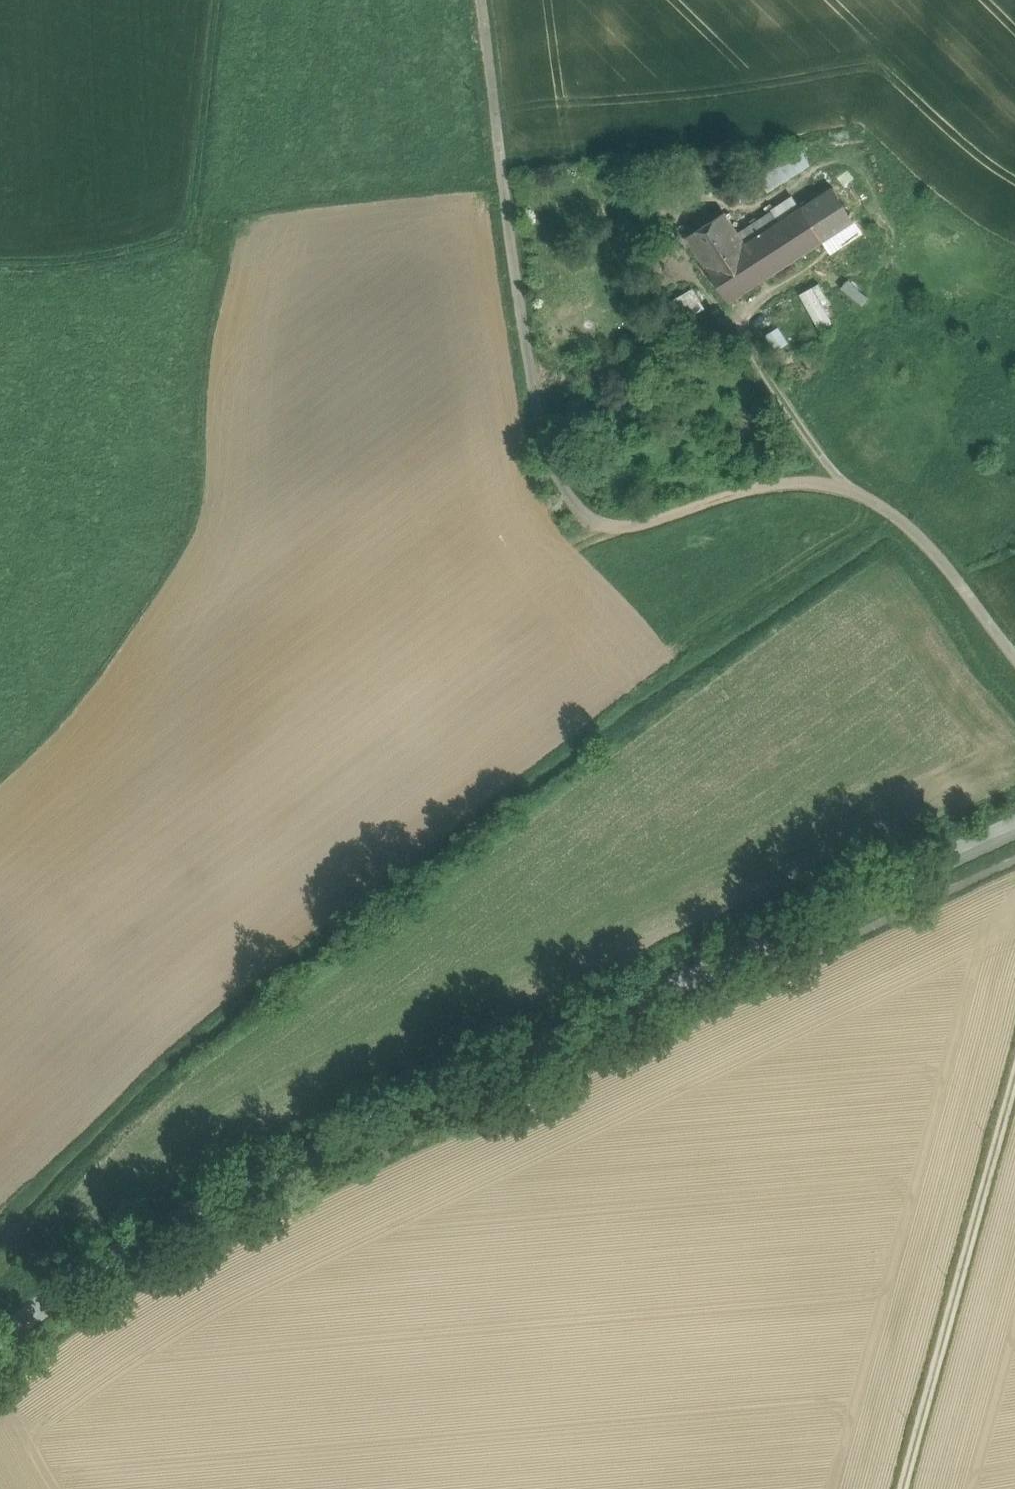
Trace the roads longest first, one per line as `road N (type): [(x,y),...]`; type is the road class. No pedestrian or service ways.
road 1 (tertiary): [(1014,828),(224,1197),(91,1272),(0,1337)]
road 2 (track): [(0,264),(59,265),(189,234)]

